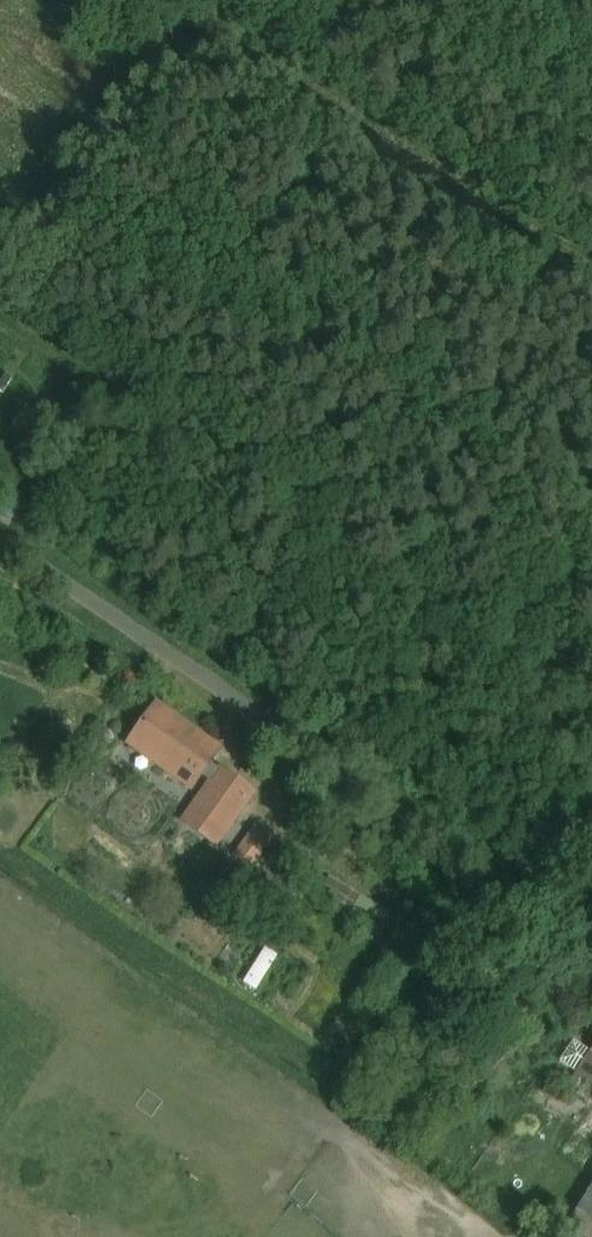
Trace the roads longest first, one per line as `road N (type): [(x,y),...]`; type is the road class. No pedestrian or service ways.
road 1 (unclassified): [(591,940),(0,541)]

